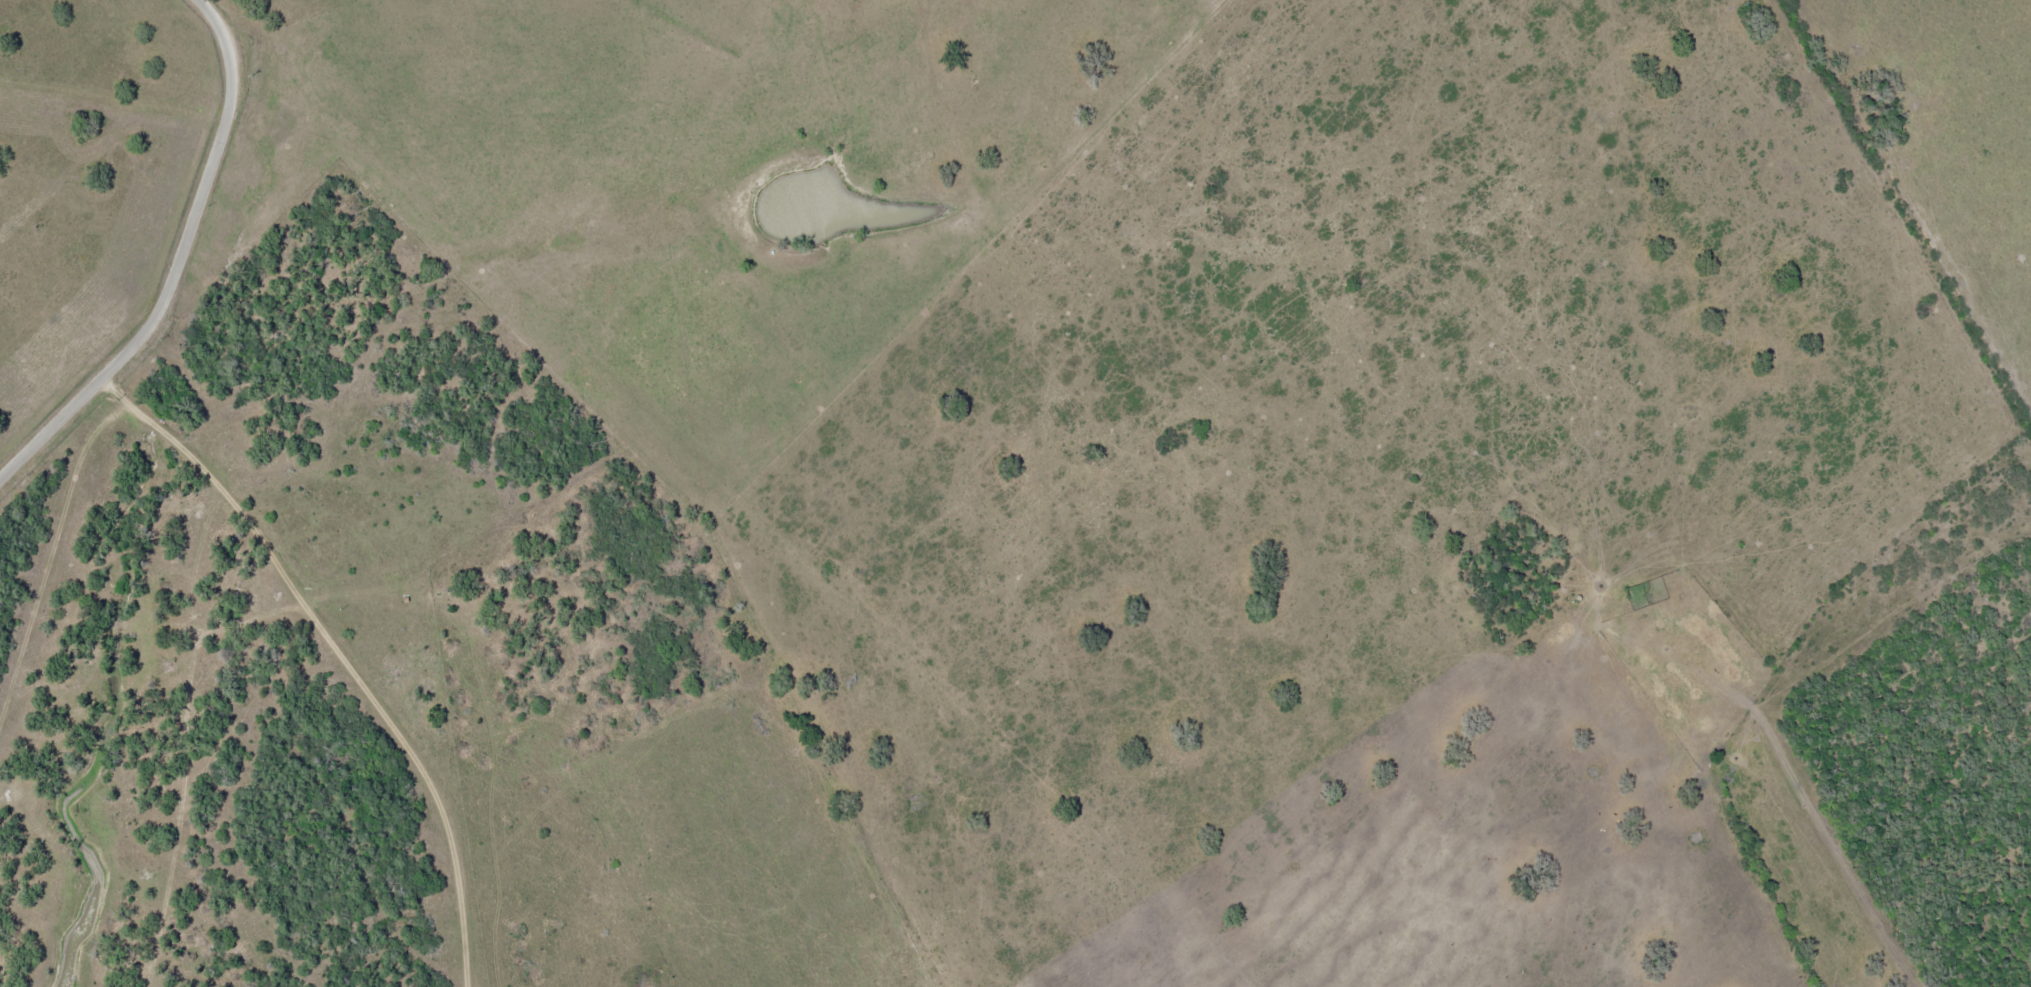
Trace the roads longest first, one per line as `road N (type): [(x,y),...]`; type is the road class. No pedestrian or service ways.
road 1 (residential): [(0,480),(141,337),(169,289),(234,88),(228,41),(202,0)]

